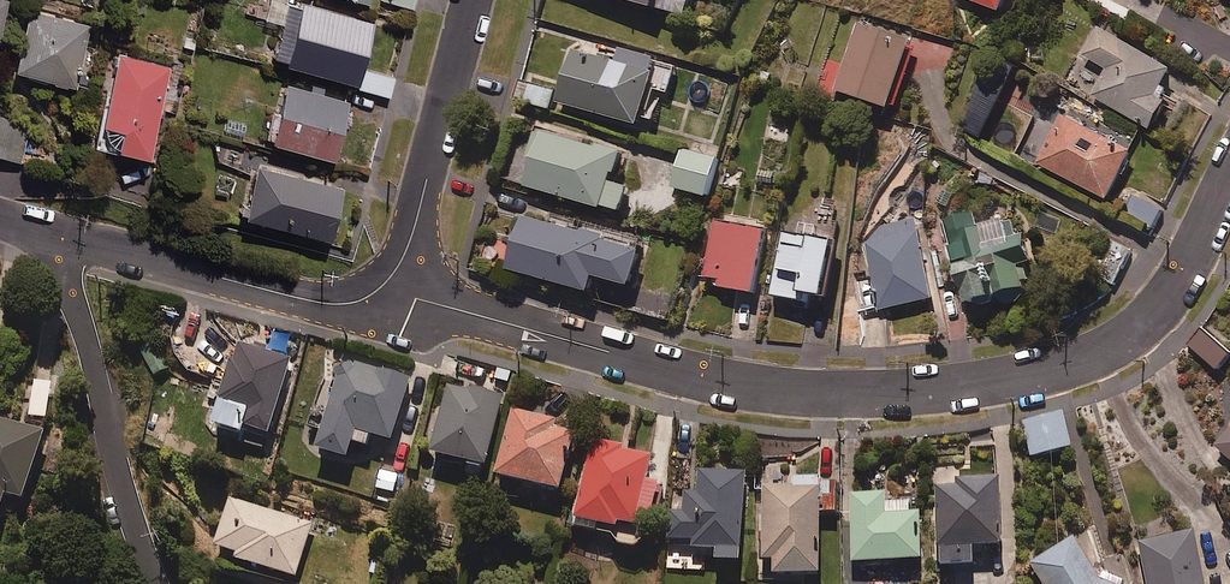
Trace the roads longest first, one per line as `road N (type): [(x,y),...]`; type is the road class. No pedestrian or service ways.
road 1 (residential): [(1229,180),(1172,297),(1140,326),(1082,358),(1002,381),(881,395),(782,391),(418,295),(387,277)]
road 2 (residential): [(153,583),(52,237)]
road 3 (residential): [(387,277),(356,299),(296,296),(52,237)]
road 4 (residential): [(476,0),(422,220),(387,277)]

